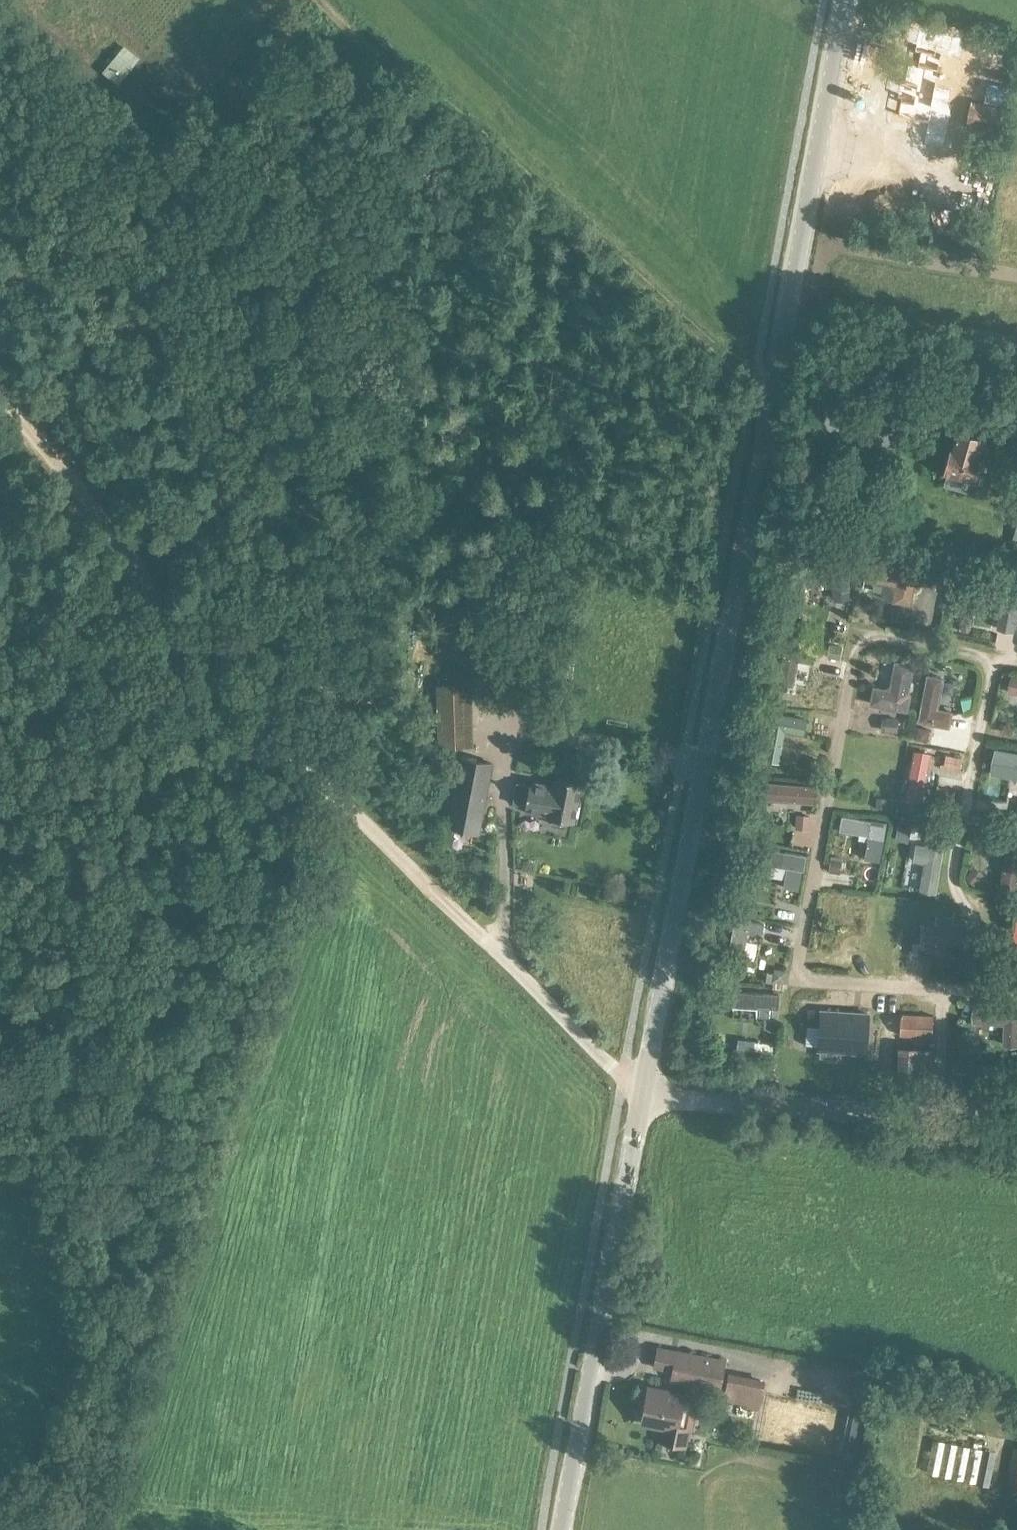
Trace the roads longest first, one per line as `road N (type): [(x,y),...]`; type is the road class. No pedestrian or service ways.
road 1 (unclassified): [(642,1095),(845,0)]
road 2 (track): [(497,949),(194,666),(0,389)]
road 3 (track): [(772,400),(325,0)]
road 4 (unclassified): [(562,1529),(642,1095)]
road 5 (unclassified): [(1016,1112),(642,1095)]
road 6 (unclassified): [(642,1095),(497,949)]
road 7 (track): [(194,666),(0,657)]

